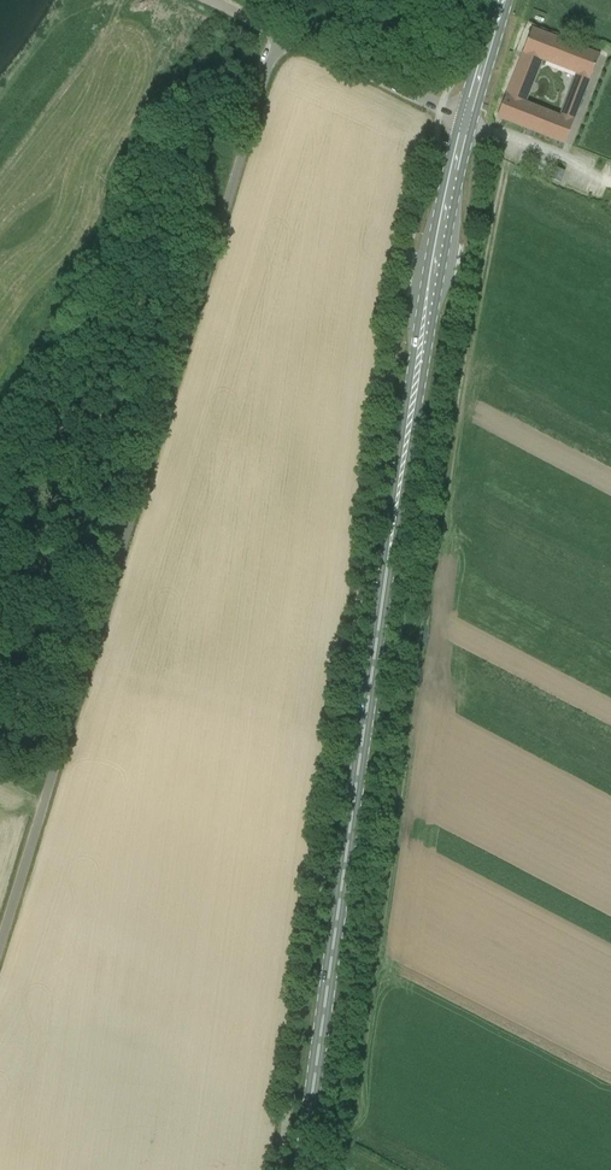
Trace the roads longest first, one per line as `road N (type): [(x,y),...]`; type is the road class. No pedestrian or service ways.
road 1 (primary): [(302,1169),(431,273),(466,122)]
road 2 (unclassified): [(0,953),(280,36)]
road 3 (tertiary): [(466,122),(280,36)]
road 4 (primary): [(466,122),(502,0)]

